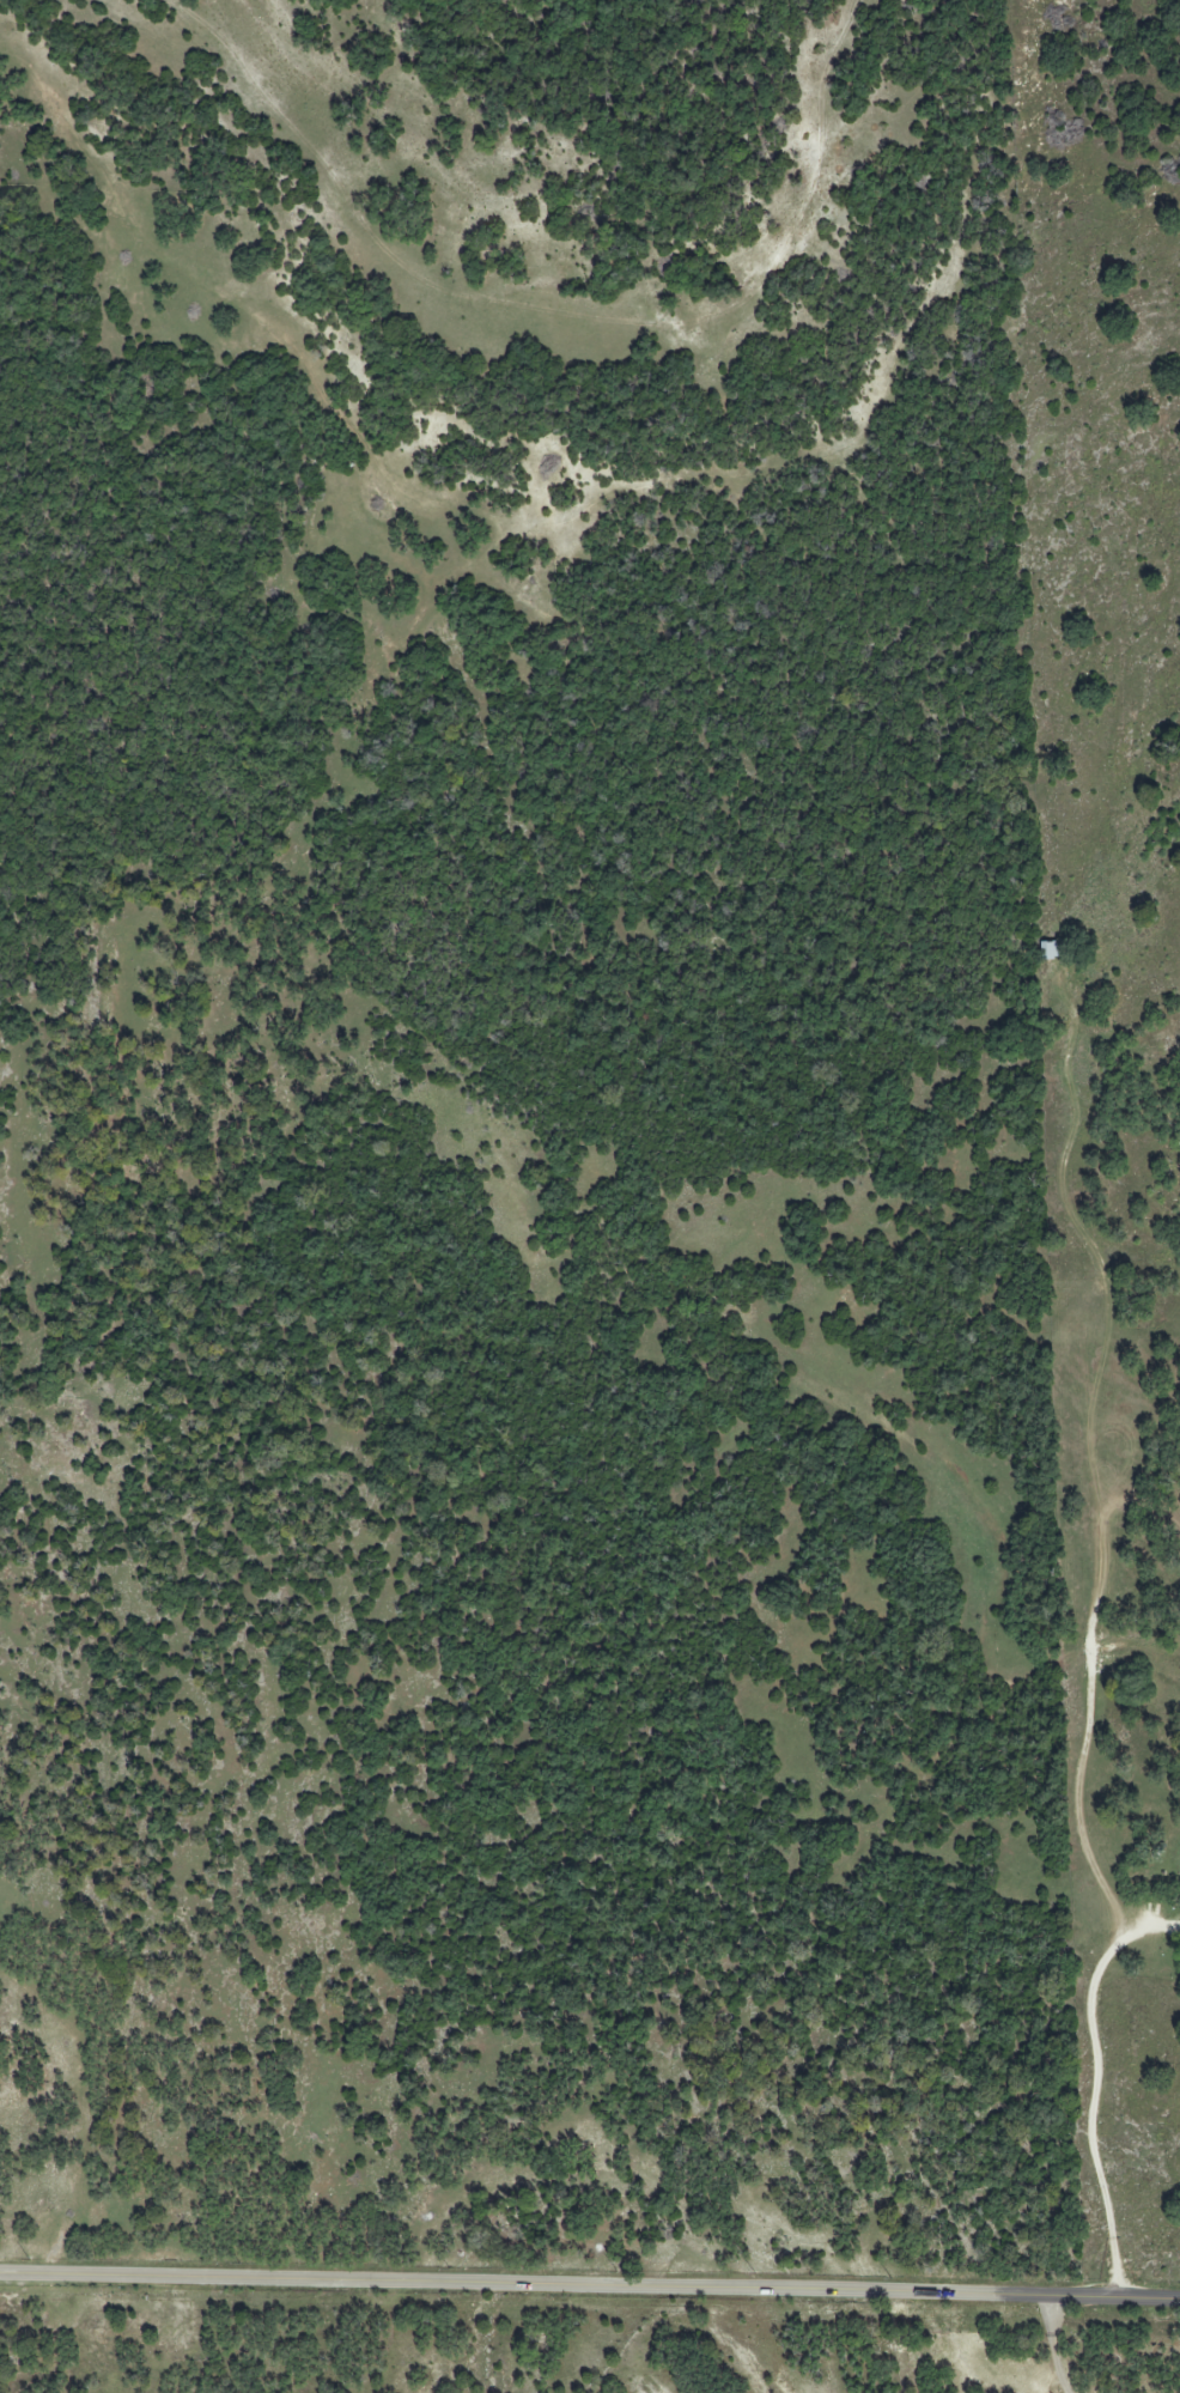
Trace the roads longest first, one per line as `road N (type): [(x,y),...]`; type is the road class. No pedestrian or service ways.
road 1 (tertiary): [(1179,2301),(0,2276)]

